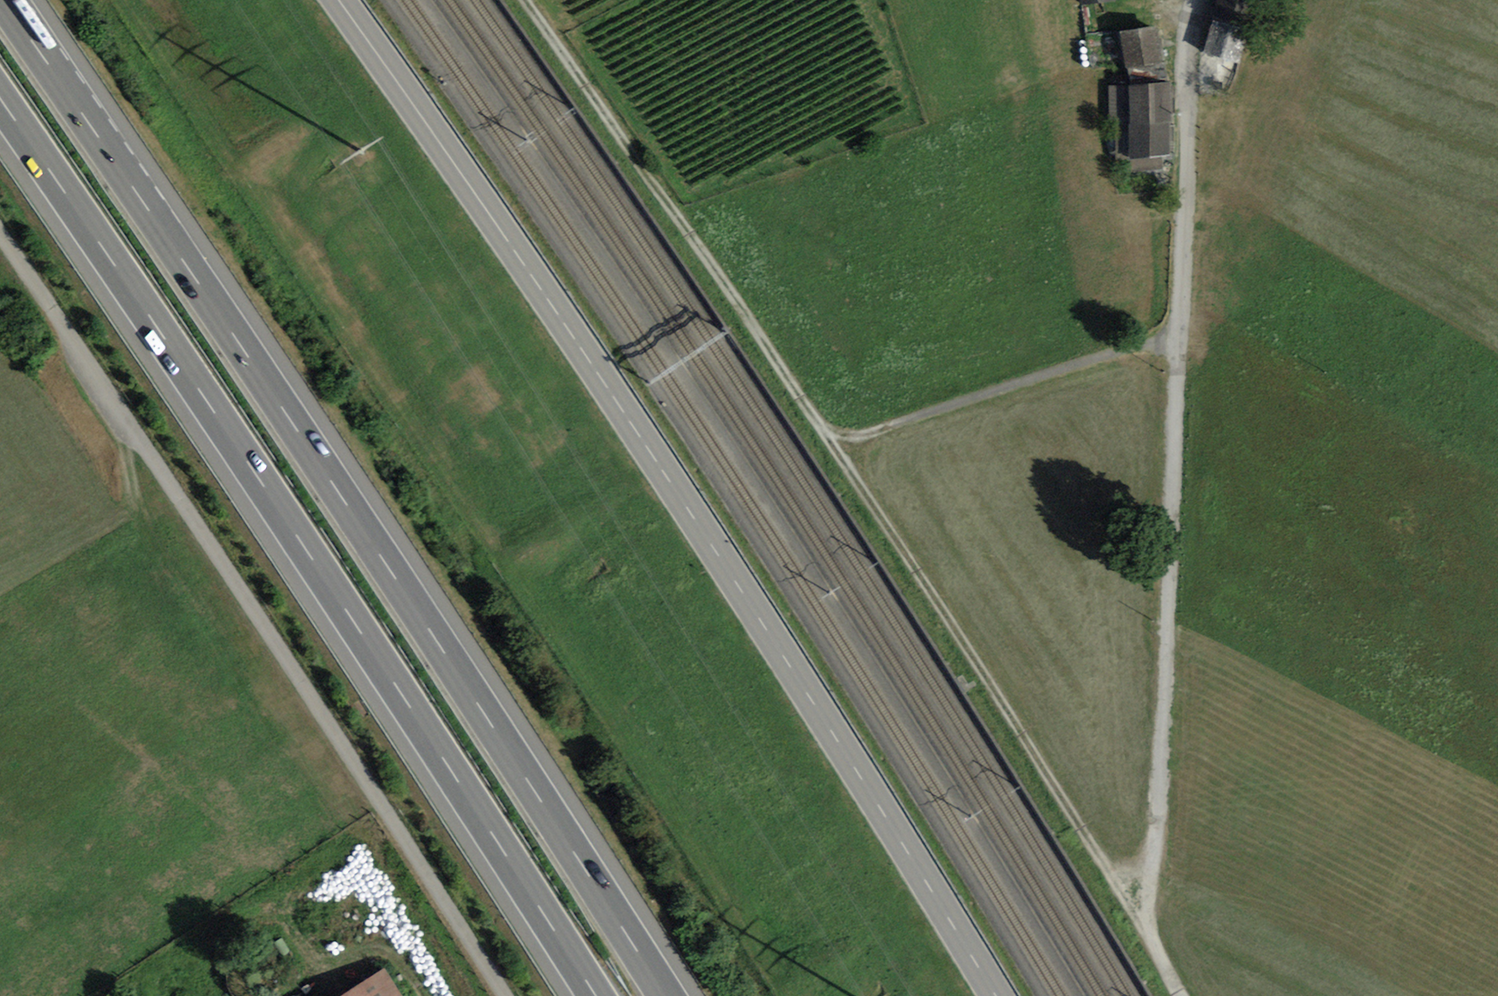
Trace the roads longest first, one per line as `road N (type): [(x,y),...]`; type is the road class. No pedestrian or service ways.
road 1 (motorway): [(664,995),(1,0)]
road 2 (track): [(1184,995),(836,448),(527,0)]
road 3 (unclassified): [(995,995),(692,515),(342,0)]
road 4 (motorway): [(0,99),(595,995)]
road 5 (unclassified): [(0,234),(508,995)]
road 6 (track): [(1182,333),(1148,932)]
road 7 (track): [(1182,333),(836,448)]
road 8 (unclassified): [(1198,0),(1190,51),(1182,333)]

